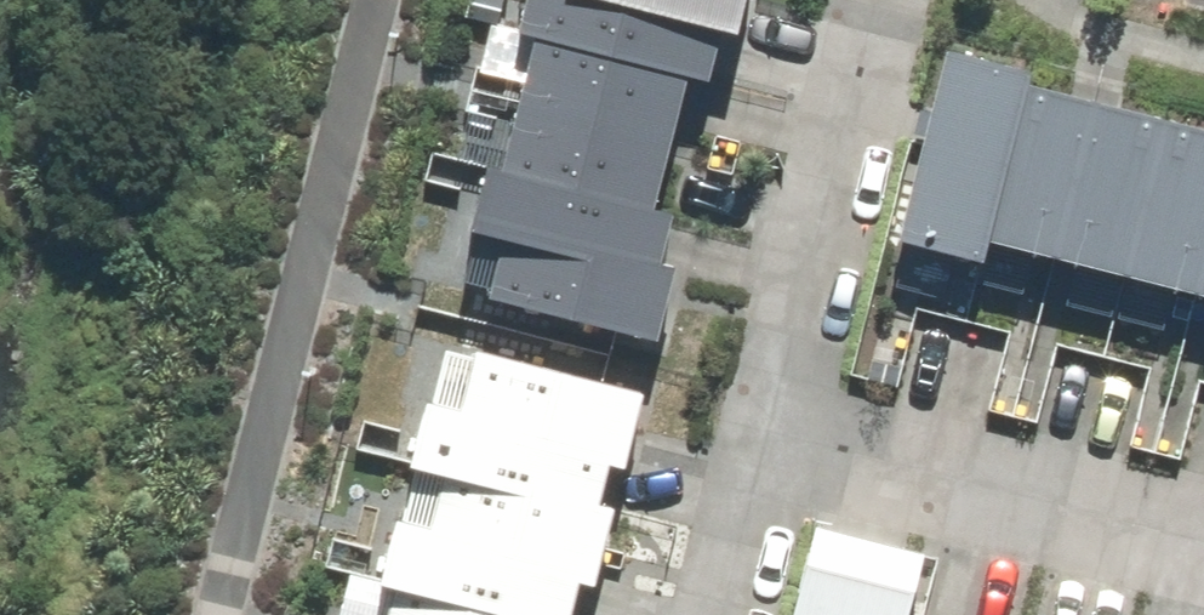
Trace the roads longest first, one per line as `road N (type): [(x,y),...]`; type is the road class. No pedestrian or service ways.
road 1 (residential): [(707,446),(1203,556)]
road 2 (residential): [(849,0),(800,76),(707,446)]
road 3 (residential): [(707,446),(665,614)]

